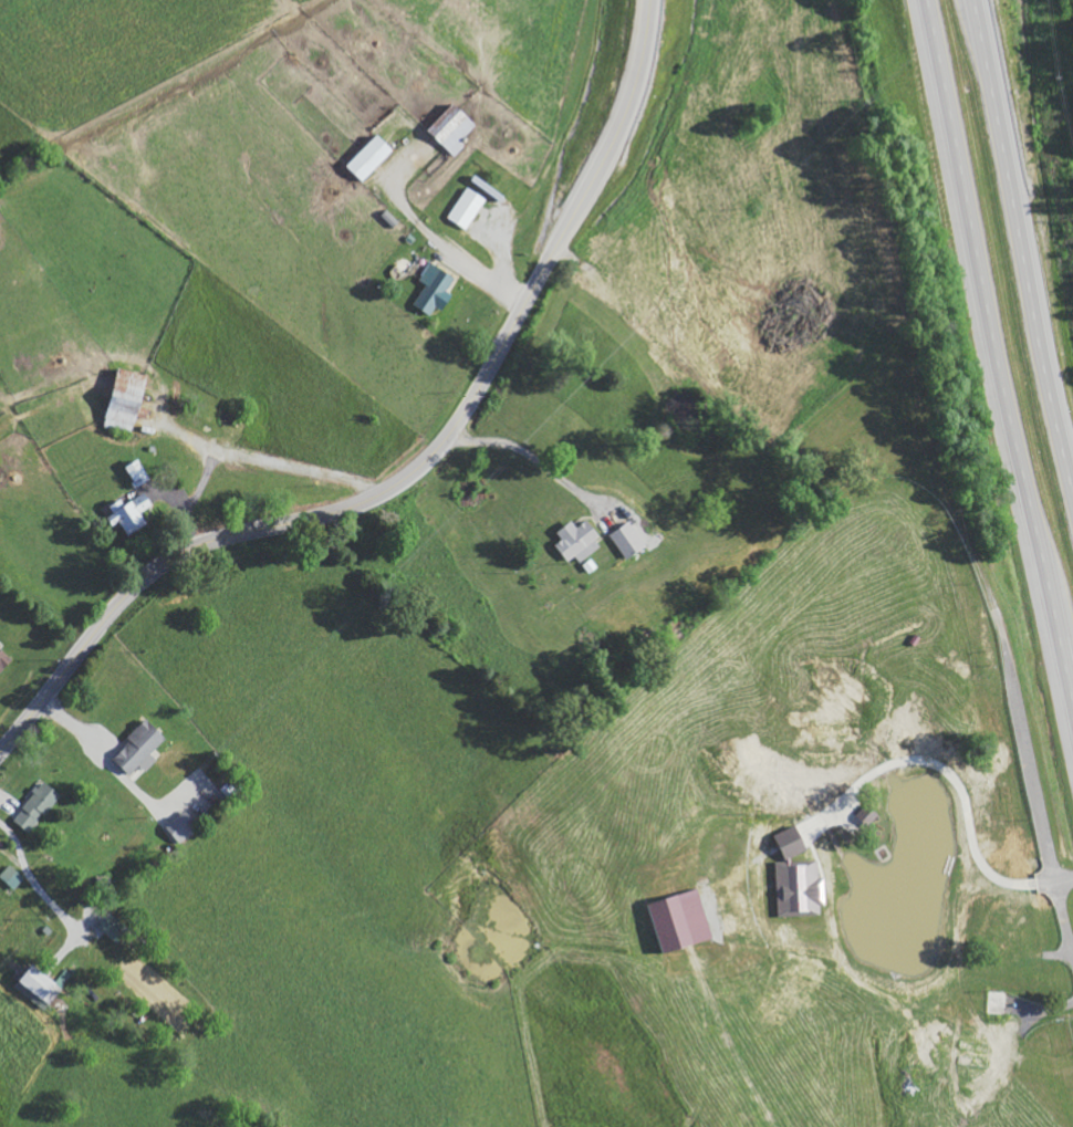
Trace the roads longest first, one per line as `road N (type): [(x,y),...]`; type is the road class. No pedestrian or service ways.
road 1 (secondary): [(0,751),(111,613),(166,562),(230,535),(367,499),(412,472),(450,432),(612,137),(639,60),(647,0)]
road 2 (trunk): [(926,0),(1072,700)]
road 3 (trunk): [(1072,469),(973,0)]

